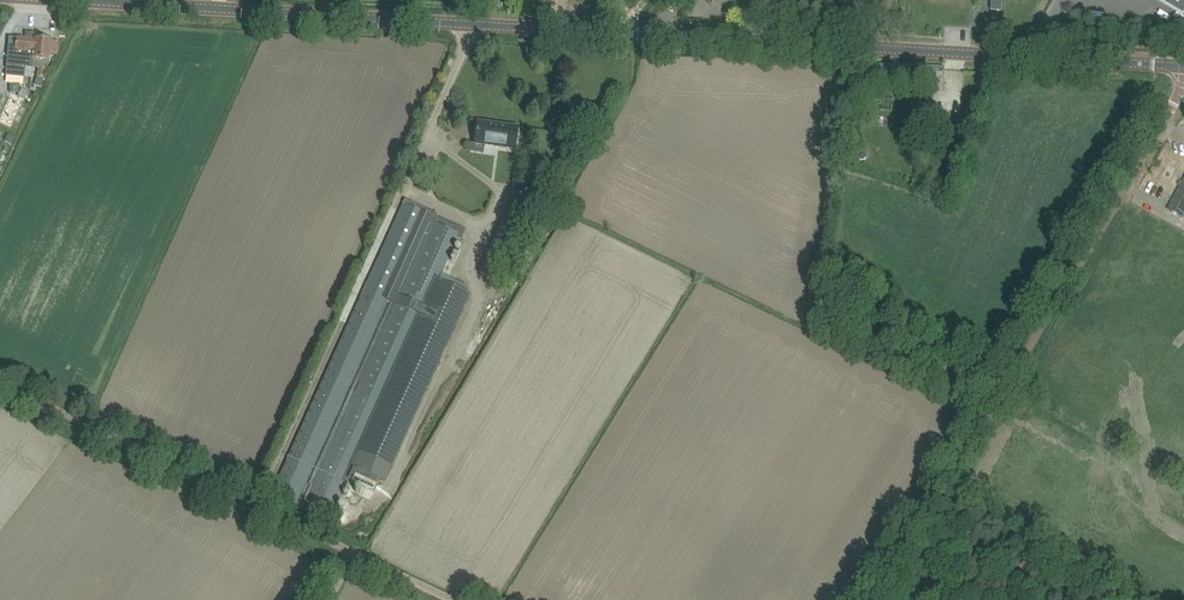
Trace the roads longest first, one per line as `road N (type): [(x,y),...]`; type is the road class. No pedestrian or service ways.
road 1 (secondary): [(660,36),(85,0)]
road 2 (secondary): [(1183,66),(660,36)]

